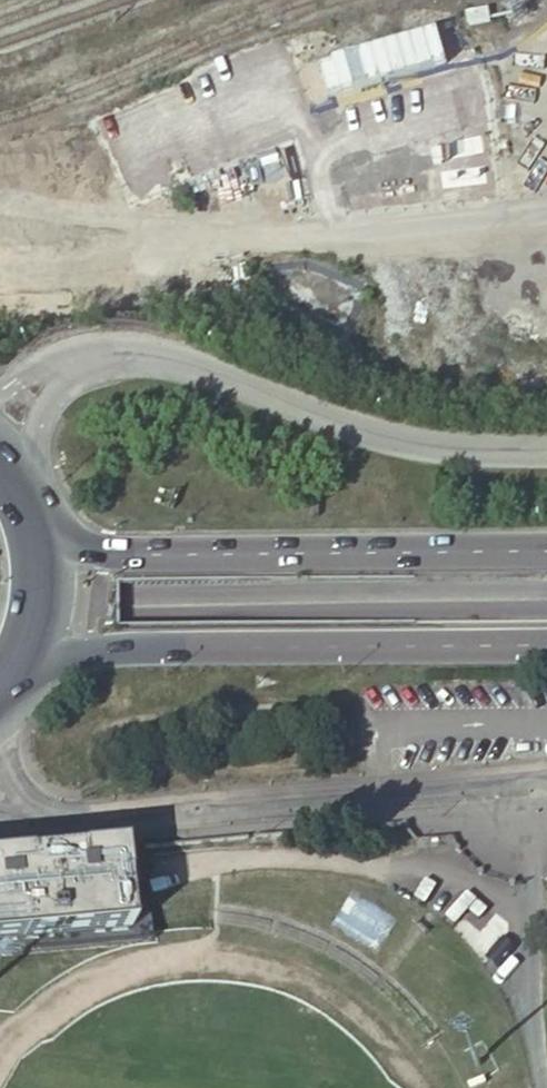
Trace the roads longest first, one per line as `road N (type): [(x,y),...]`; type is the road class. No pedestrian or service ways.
road 1 (trunk): [(0,614),(546,613)]
road 2 (primary): [(22,662),(173,644),(546,642)]
road 3 (primary): [(546,550),(109,550),(38,524)]
road 4 (unclassified): [(82,822),(546,780)]
road 5 (unclassified): [(82,822),(43,806),(16,782),(1,741),(8,683)]
road 6 (unclassified): [(11,470),(61,391),(42,368),(0,397)]
road 7 (primary): [(22,662),(45,580),(38,524)]

